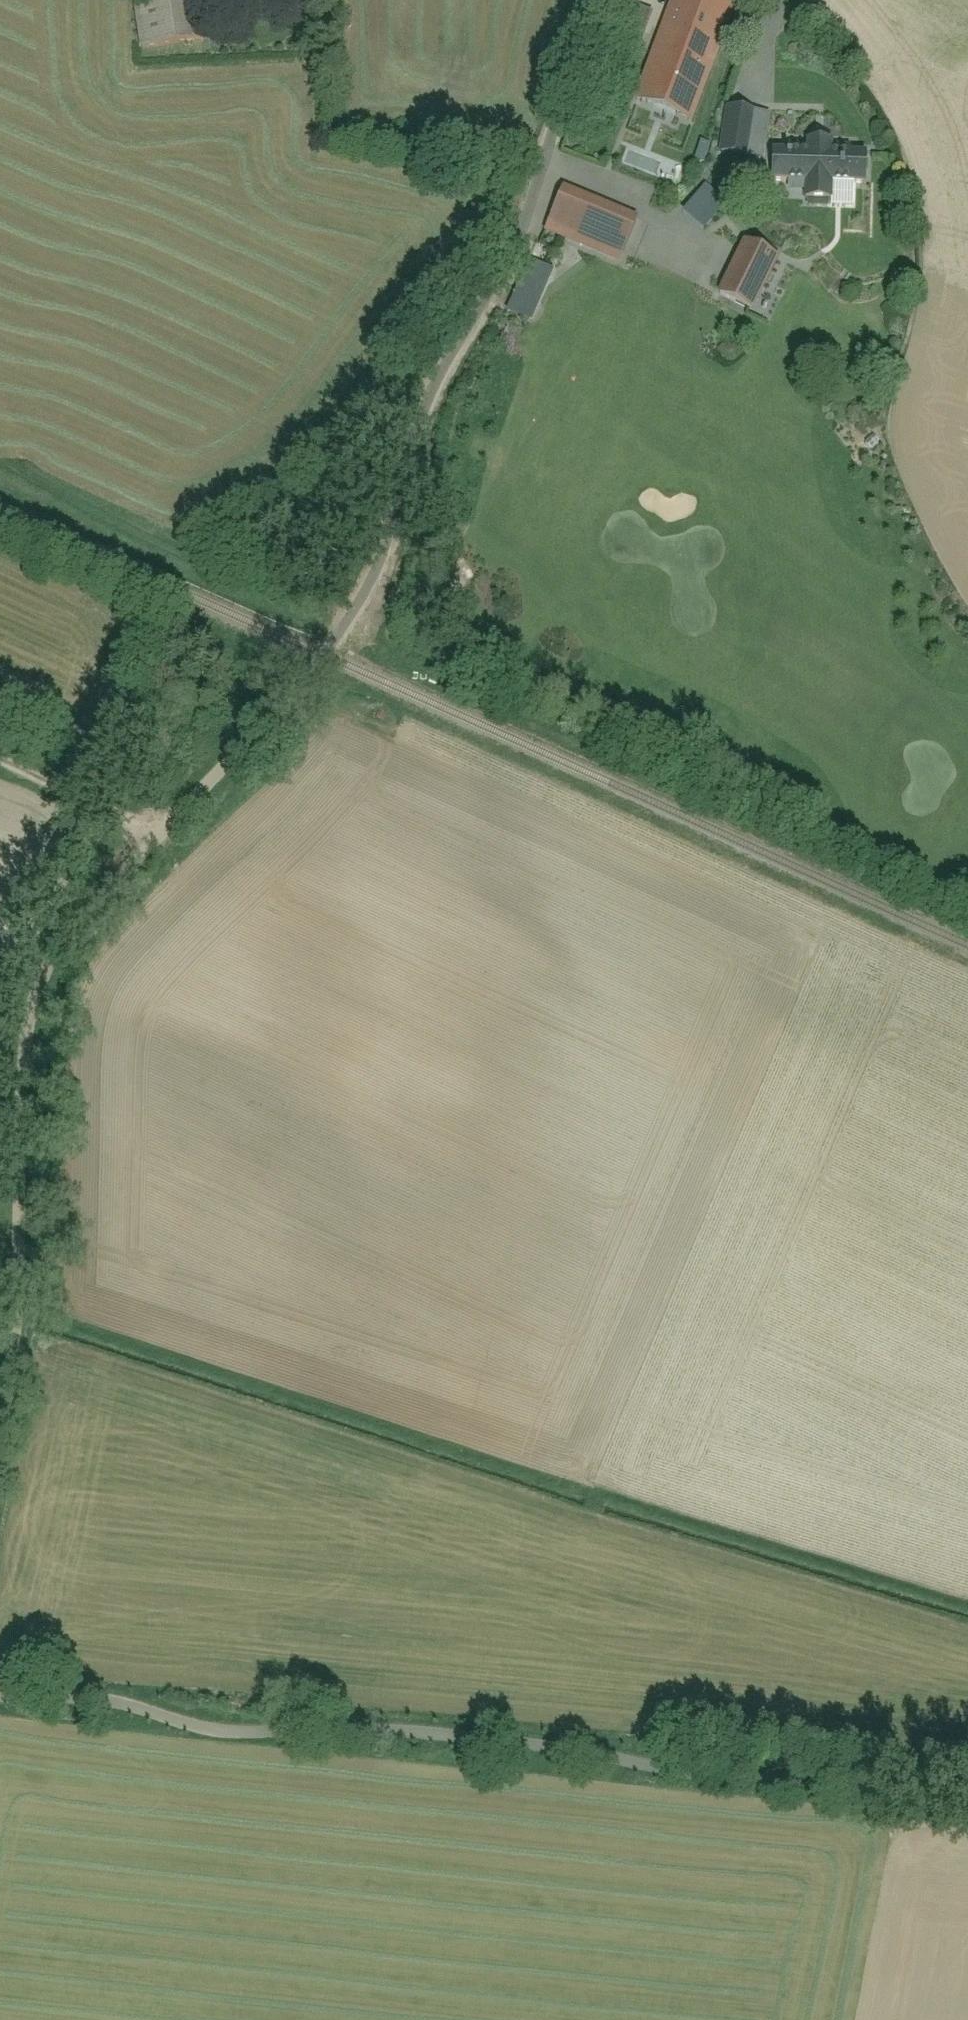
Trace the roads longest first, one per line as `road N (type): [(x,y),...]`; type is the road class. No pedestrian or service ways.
road 1 (unclassified): [(0,1423),(20,1319),(26,1066),(144,836),(335,649),(525,252),(606,0)]
road 2 (unclassified): [(967,1799),(767,1781),(376,1725),(200,1721),(0,1693)]
road 3 (track): [(144,836),(0,759)]

